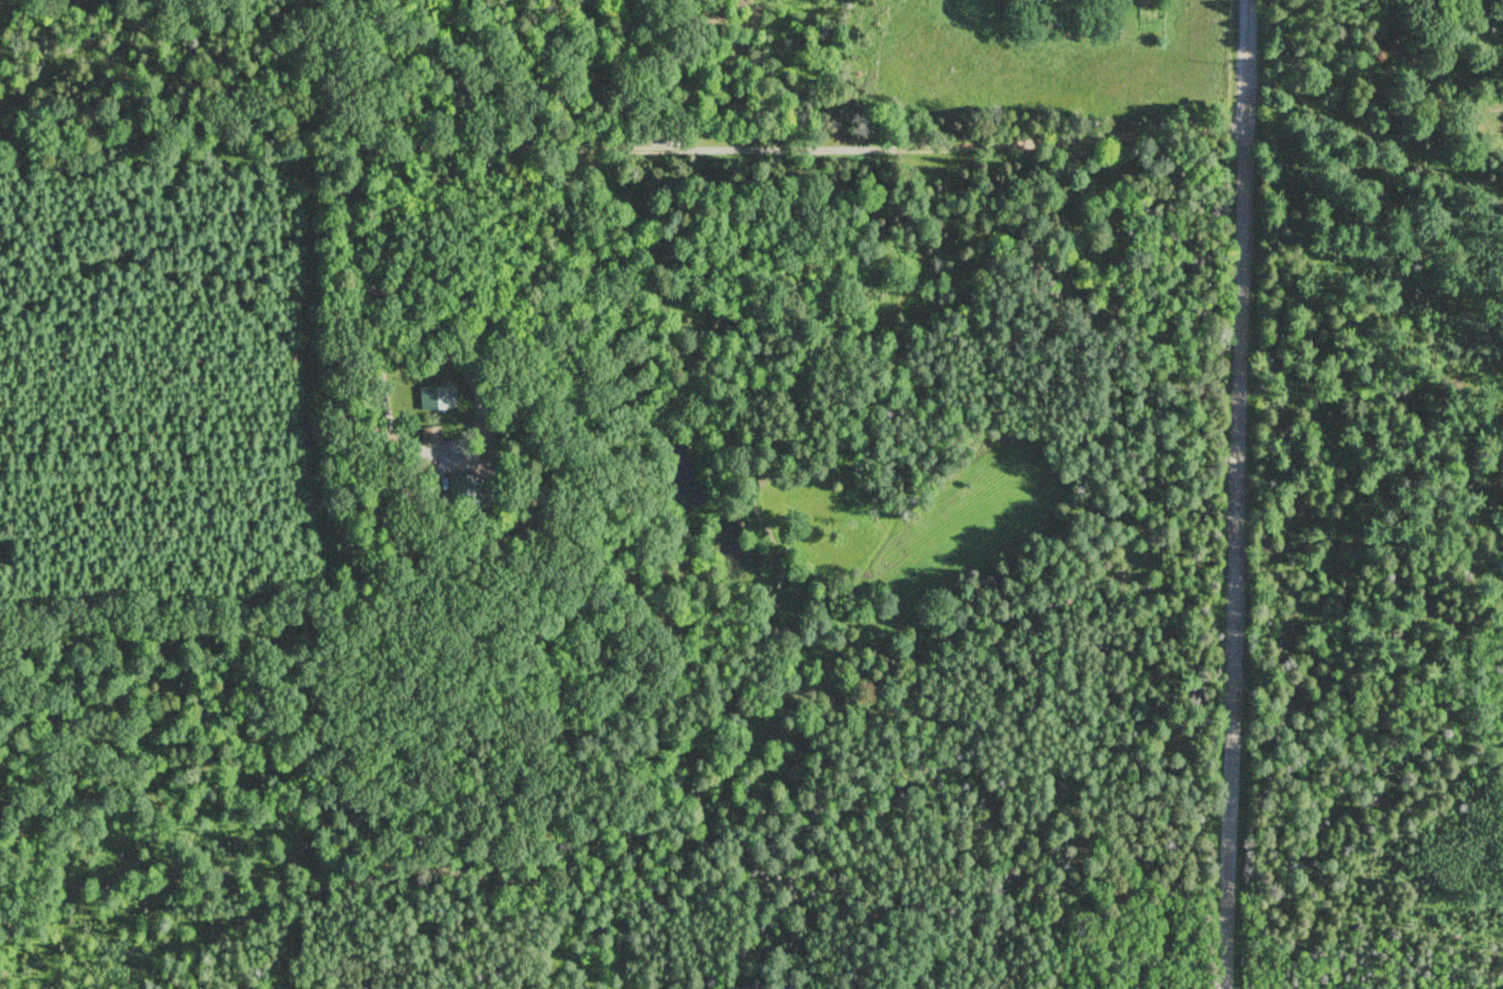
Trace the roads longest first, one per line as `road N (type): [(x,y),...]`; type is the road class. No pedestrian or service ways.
road 1 (residential): [(1226,988),(1245,0)]

